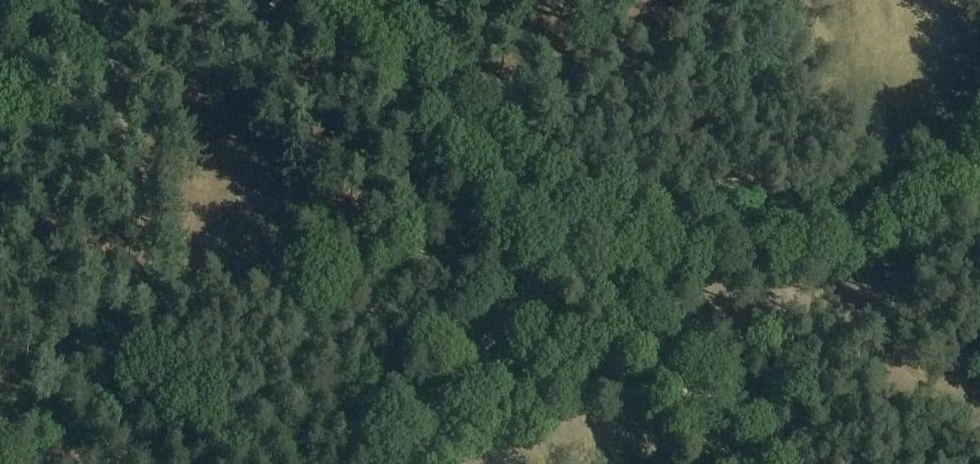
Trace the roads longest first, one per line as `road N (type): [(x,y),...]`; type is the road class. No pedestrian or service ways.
road 1 (track): [(297,0),(557,266),(708,463)]
road 2 (track): [(979,181),(896,213),(669,257),(557,266)]
road 3 (track): [(426,463),(546,255)]

